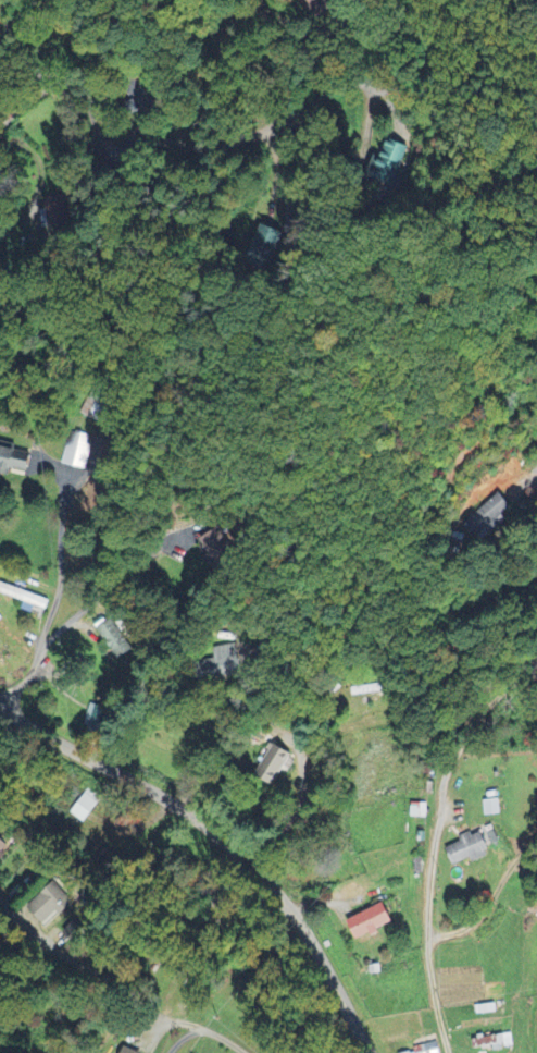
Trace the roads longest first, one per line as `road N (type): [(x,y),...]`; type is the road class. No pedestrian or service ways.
road 1 (tertiary): [(369,1052),(295,917),(254,869),(177,807),(0,708)]
road 2 (residential): [(444,1052),(424,940),(435,811),(452,759),(475,724),(536,660)]
road 3 (residential): [(0,129),(30,98),(68,82),(83,89),(97,132),(116,147),(267,137)]
road 4 (residential): [(46,1052),(235,852)]
road 5 (residential): [(168,540),(46,642),(4,711)]
road 6 (residential): [(364,719),(333,733),(295,819),(254,869)]
road 7 (residential): [(0,894),(40,942),(118,981)]

